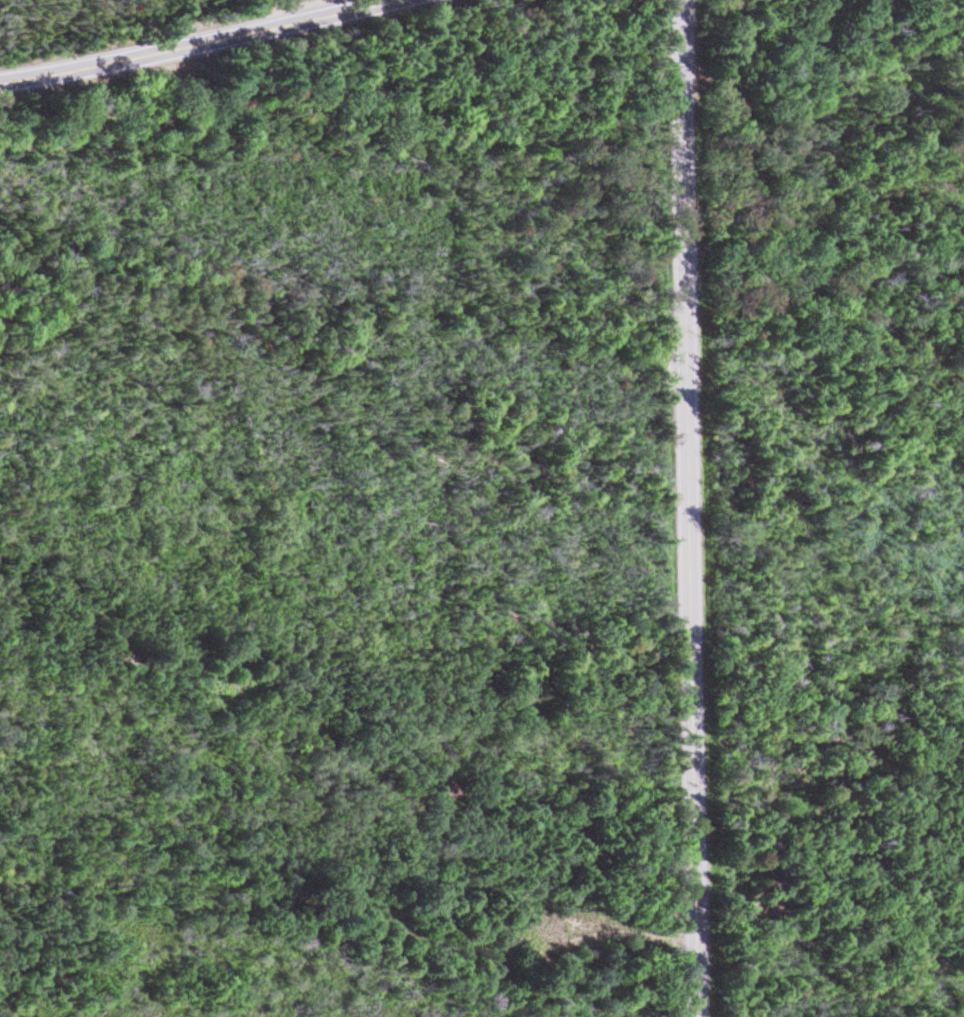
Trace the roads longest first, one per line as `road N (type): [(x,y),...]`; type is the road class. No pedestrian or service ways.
road 1 (tertiary): [(680,0),(697,1016)]
road 2 (secondary): [(398,0),(0,84)]

